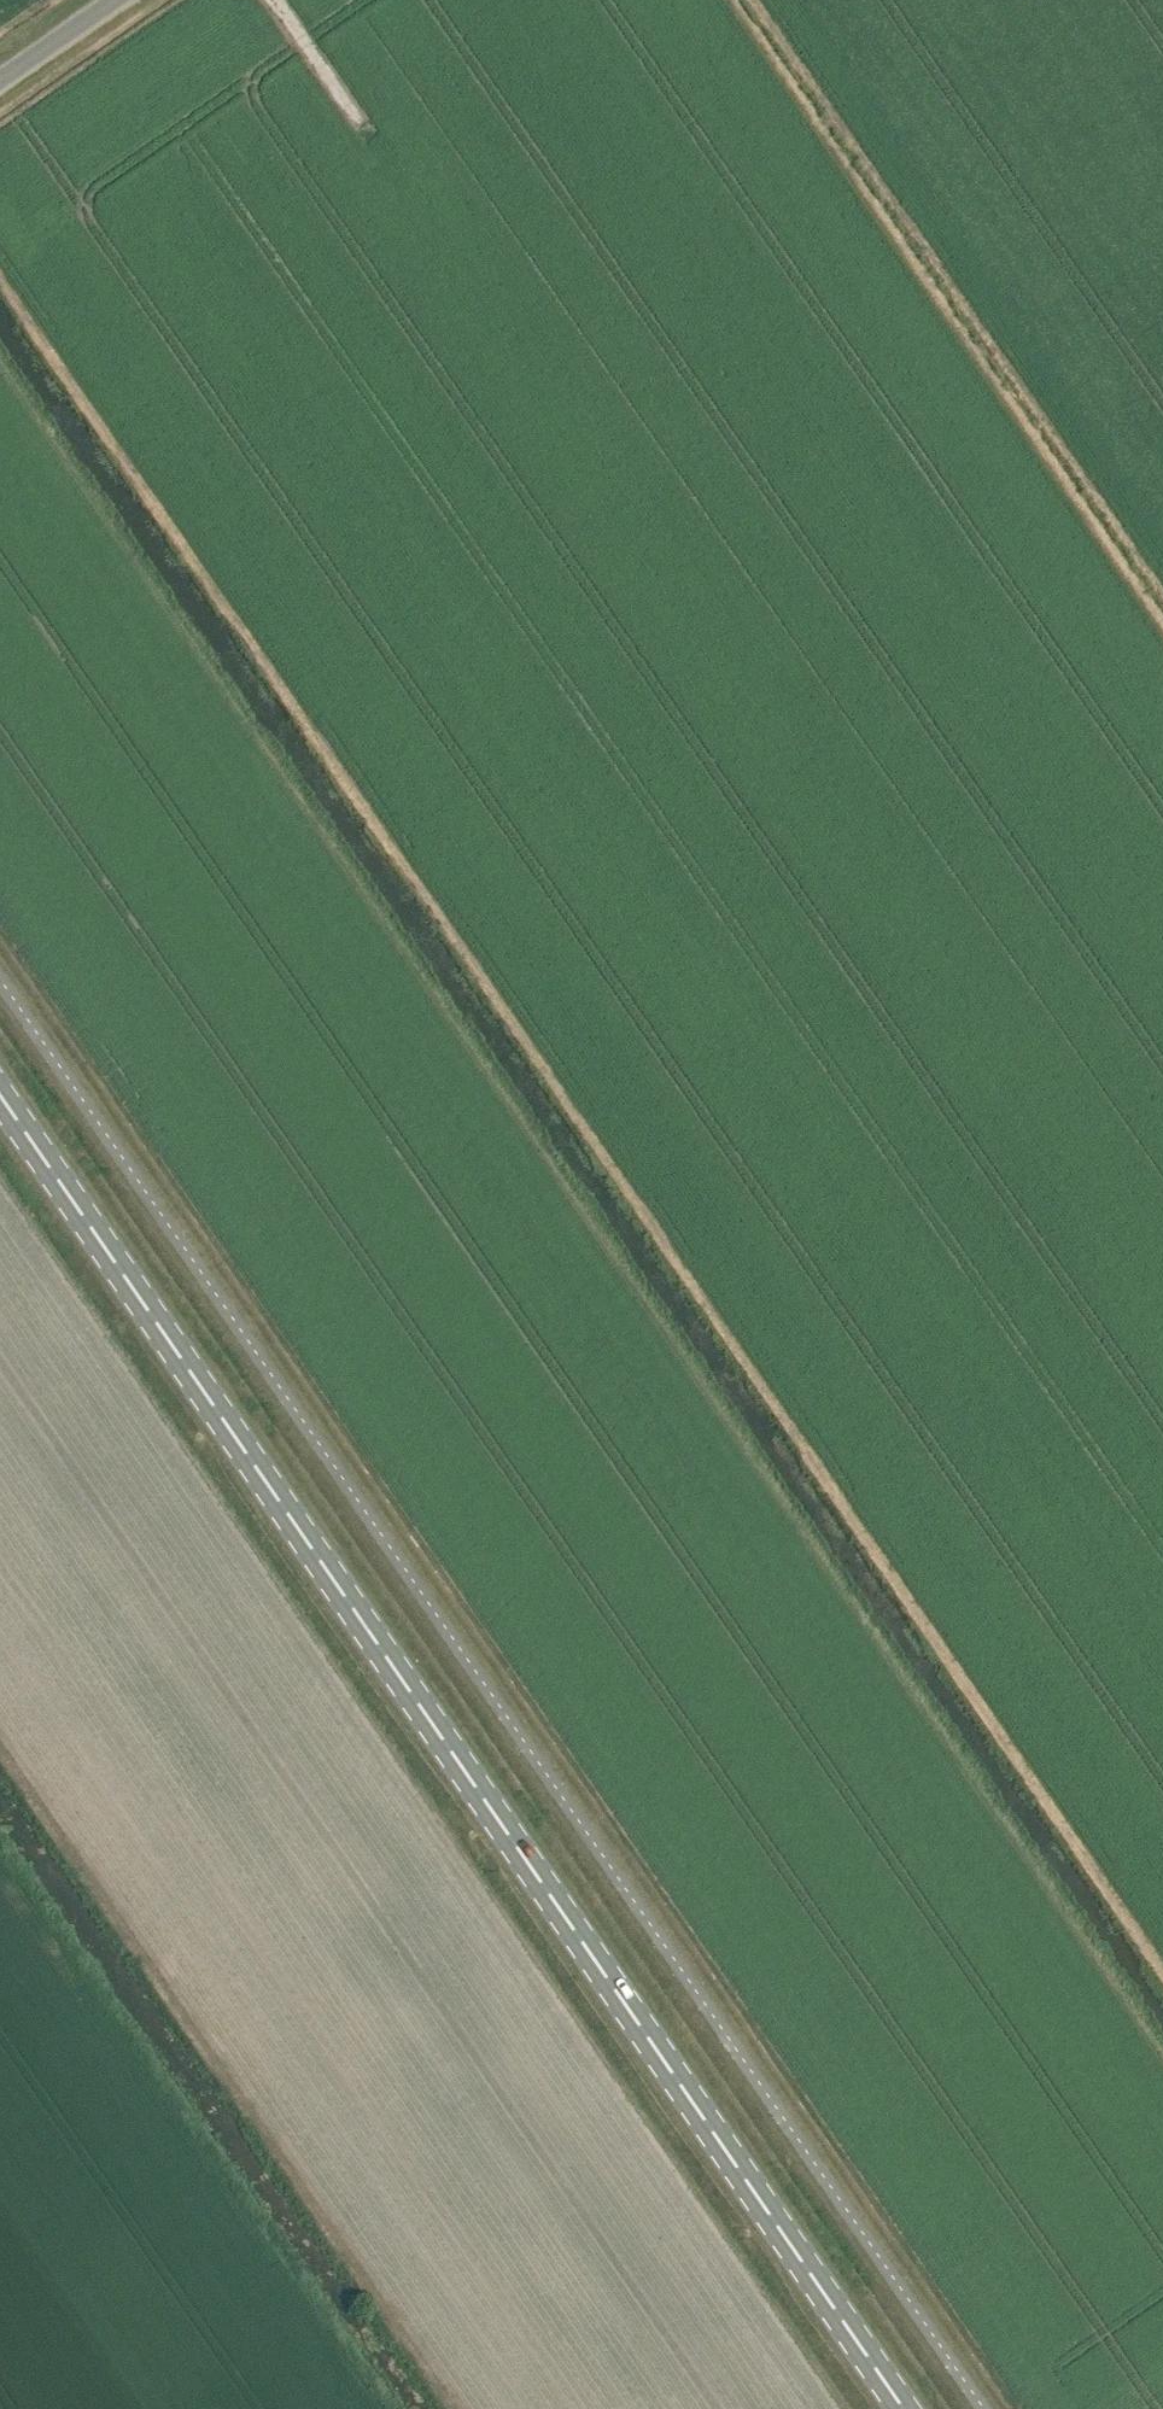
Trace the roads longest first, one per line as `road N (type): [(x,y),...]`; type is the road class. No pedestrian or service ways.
road 1 (primary): [(903,2408),(0,1094)]
road 2 (unclassified): [(0,81),(114,0)]

